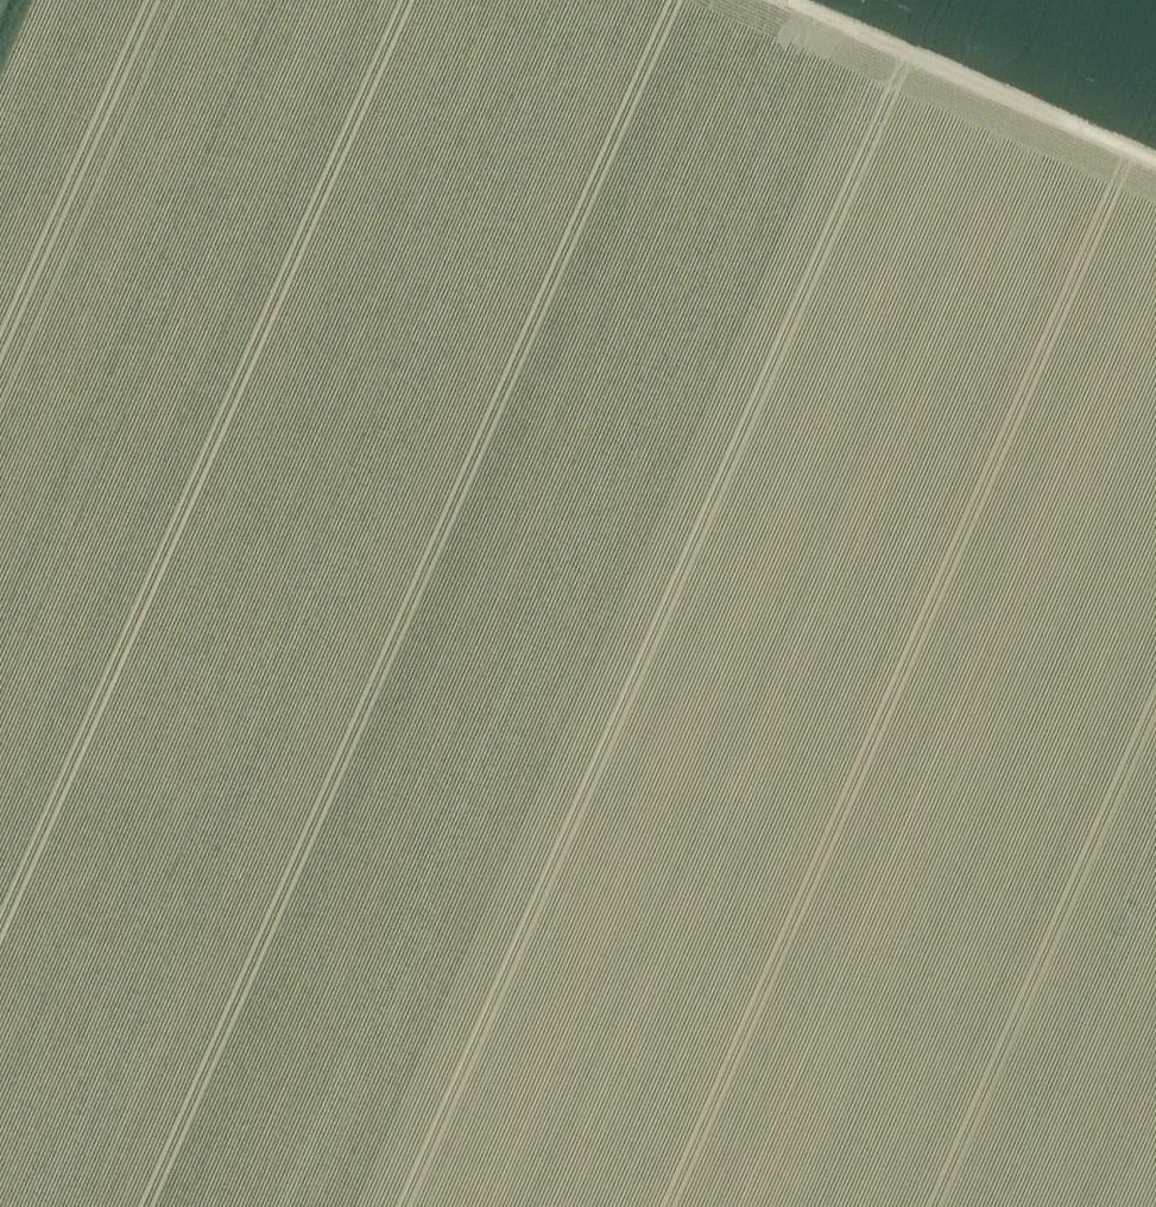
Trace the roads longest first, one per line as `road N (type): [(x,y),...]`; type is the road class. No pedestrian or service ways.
road 1 (track): [(1155,164),(782,0)]

